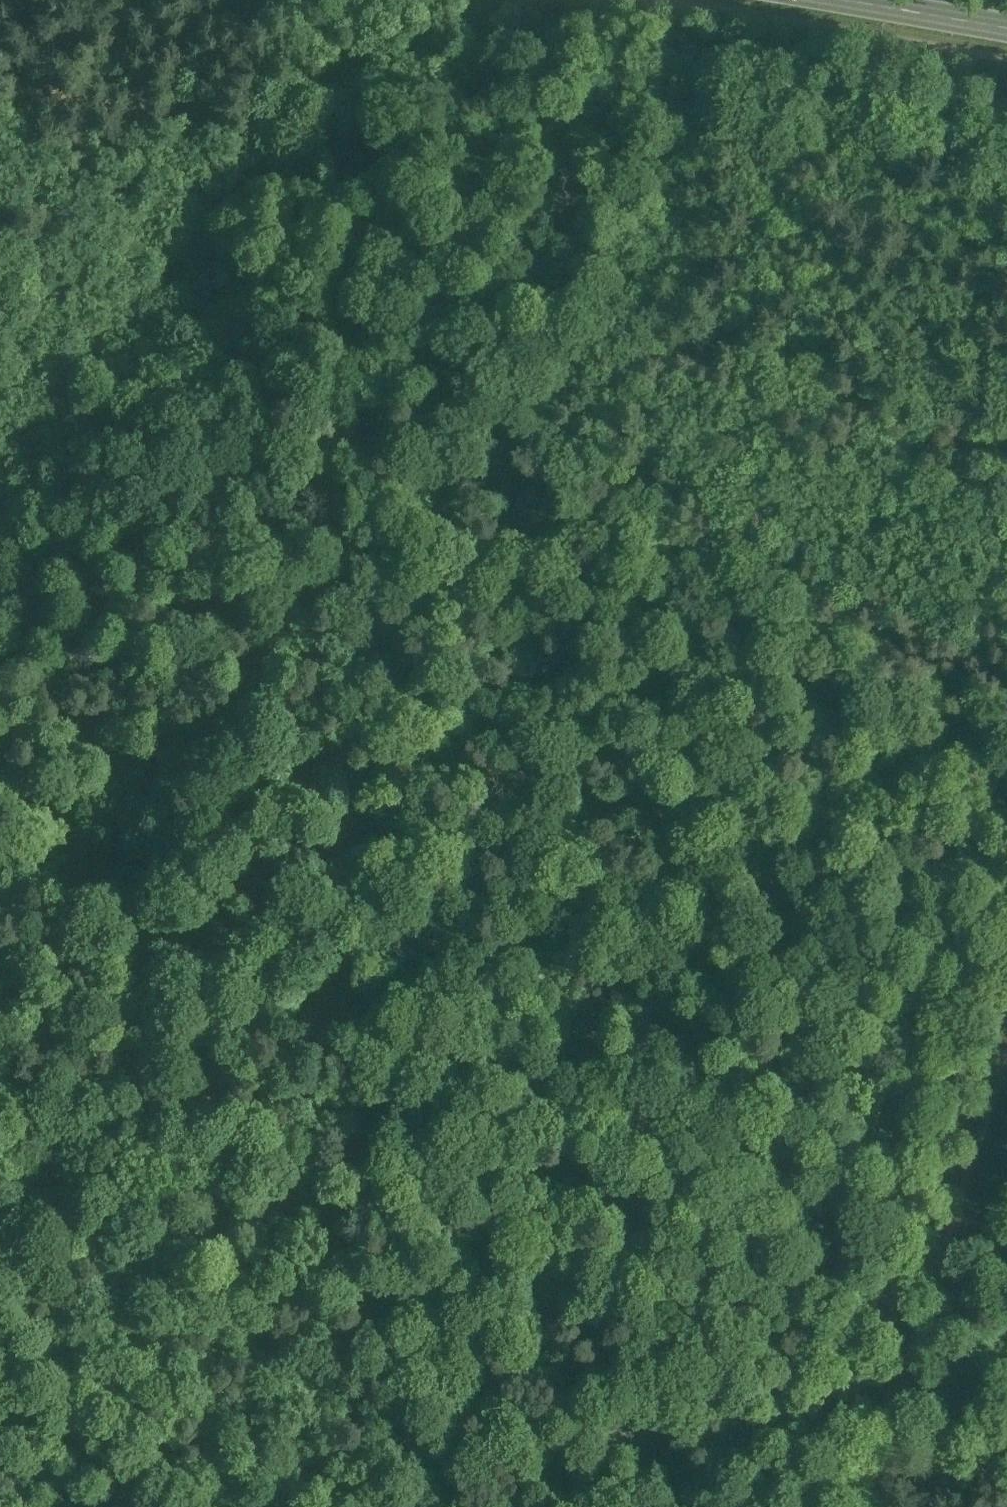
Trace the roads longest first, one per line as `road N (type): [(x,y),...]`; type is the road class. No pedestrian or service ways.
road 1 (track): [(0,468),(237,159),(342,70),(446,38),(520,0)]
road 2 (track): [(869,1506),(1006,1107)]
road 3 (primary): [(1006,30),(841,0)]
road 4 (track): [(889,1449),(1006,1502)]

